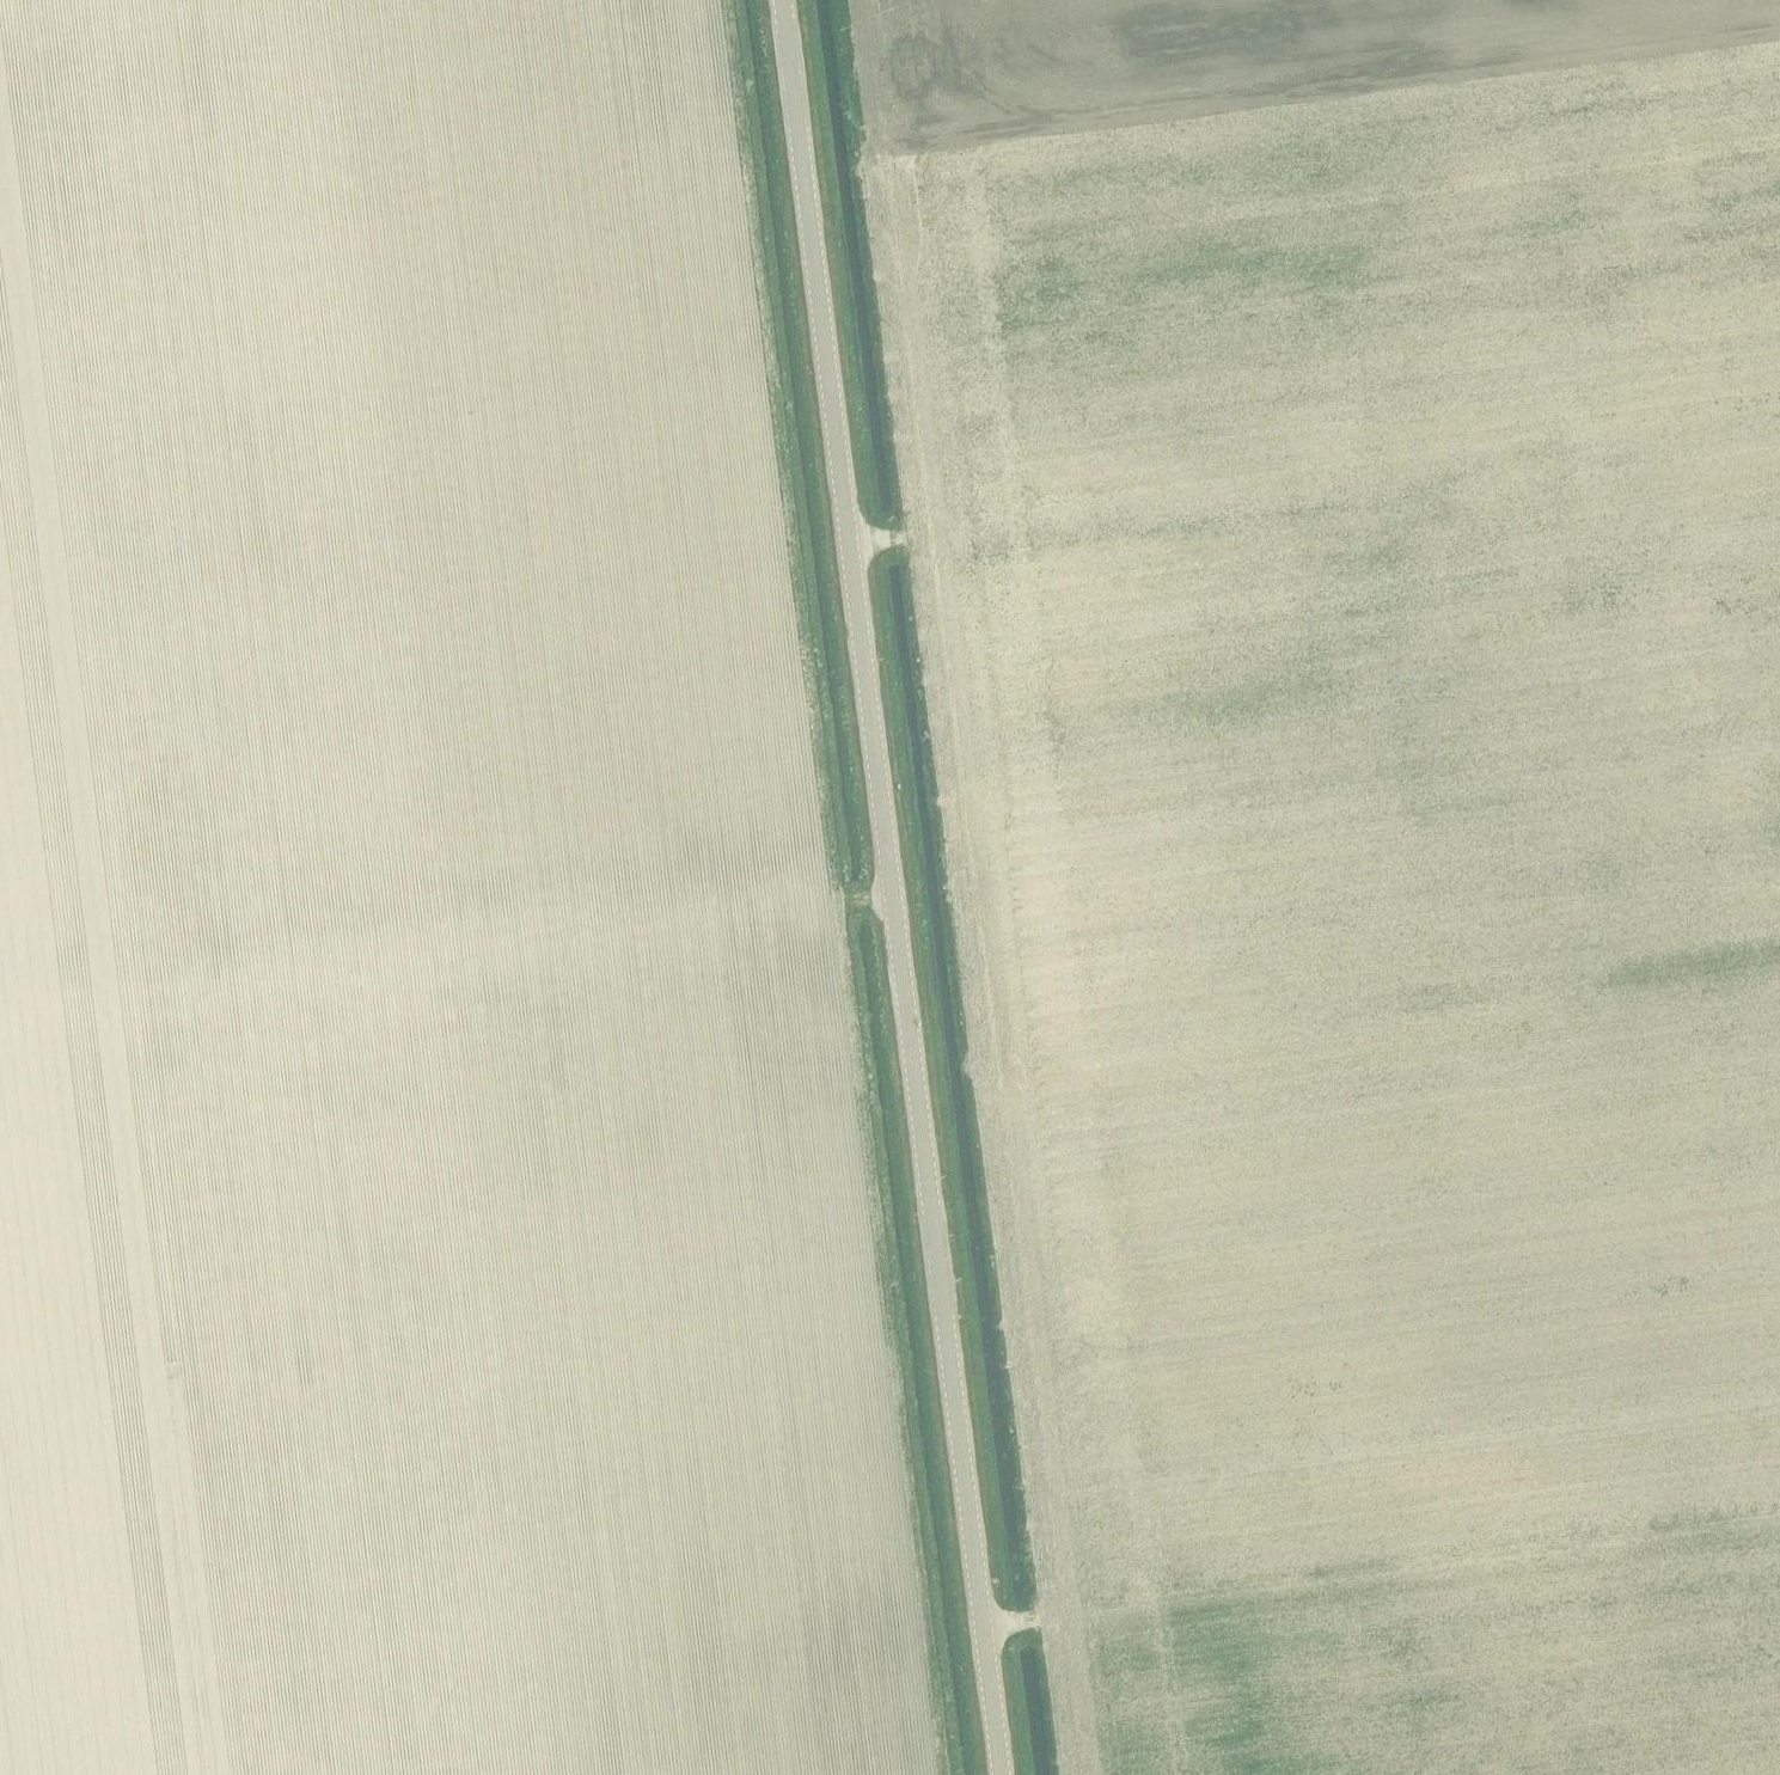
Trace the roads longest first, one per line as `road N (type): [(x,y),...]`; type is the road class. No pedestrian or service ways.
road 1 (tertiary): [(999,1774),(780,0)]

